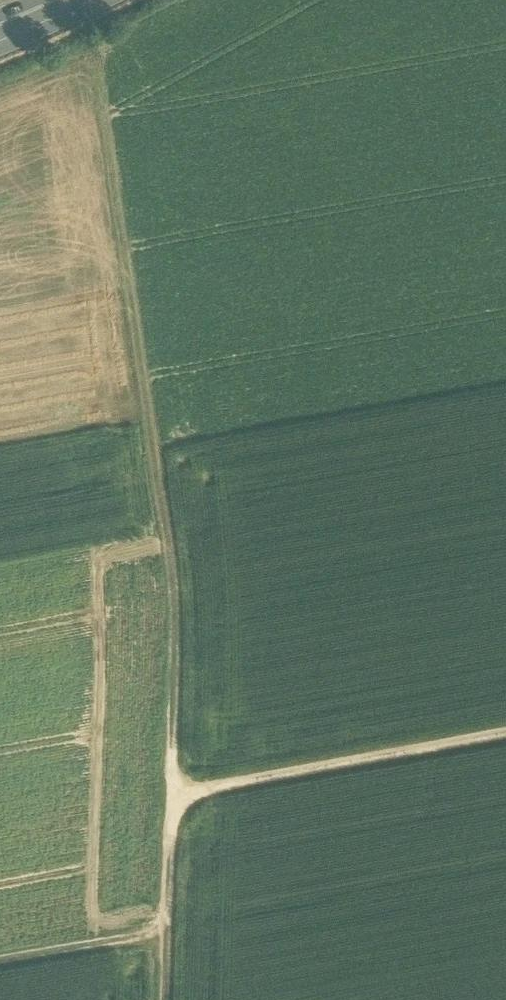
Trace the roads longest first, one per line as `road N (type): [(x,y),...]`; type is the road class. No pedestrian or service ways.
road 1 (track): [(166,999),(176,609),(96,52)]
road 2 (track): [(505,733),(173,796)]
road 3 (track): [(0,960),(168,929)]

